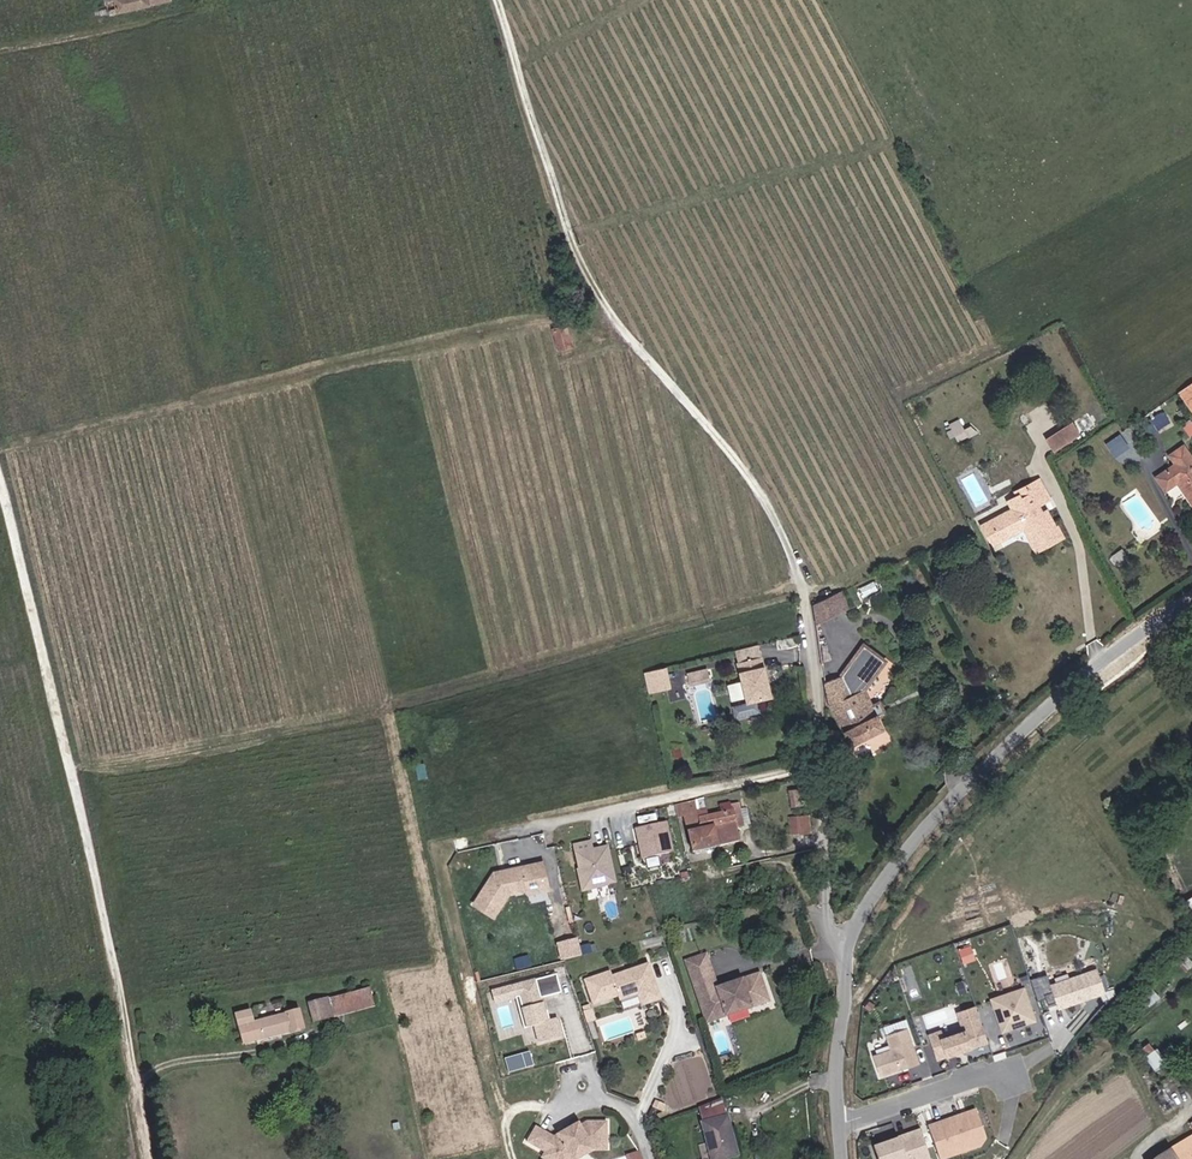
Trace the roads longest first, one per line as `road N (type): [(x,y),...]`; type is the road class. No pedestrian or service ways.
road 1 (track): [(835,932),(825,901),(823,765),(803,591),(744,469),(604,309),(573,243),(495,0)]
road 2 (track): [(803,591),(396,700),(67,770)]
road 3 (track): [(148,1158),(115,966),(0,498)]
road 4 (residential): [(1191,603),(1049,705),(949,800),(835,932),(840,1120)]
road 5 (track): [(0,456),(601,302)]
road 6 (track): [(823,765),(512,834)]
road 7 (residential): [(840,1120),(1012,1067)]

